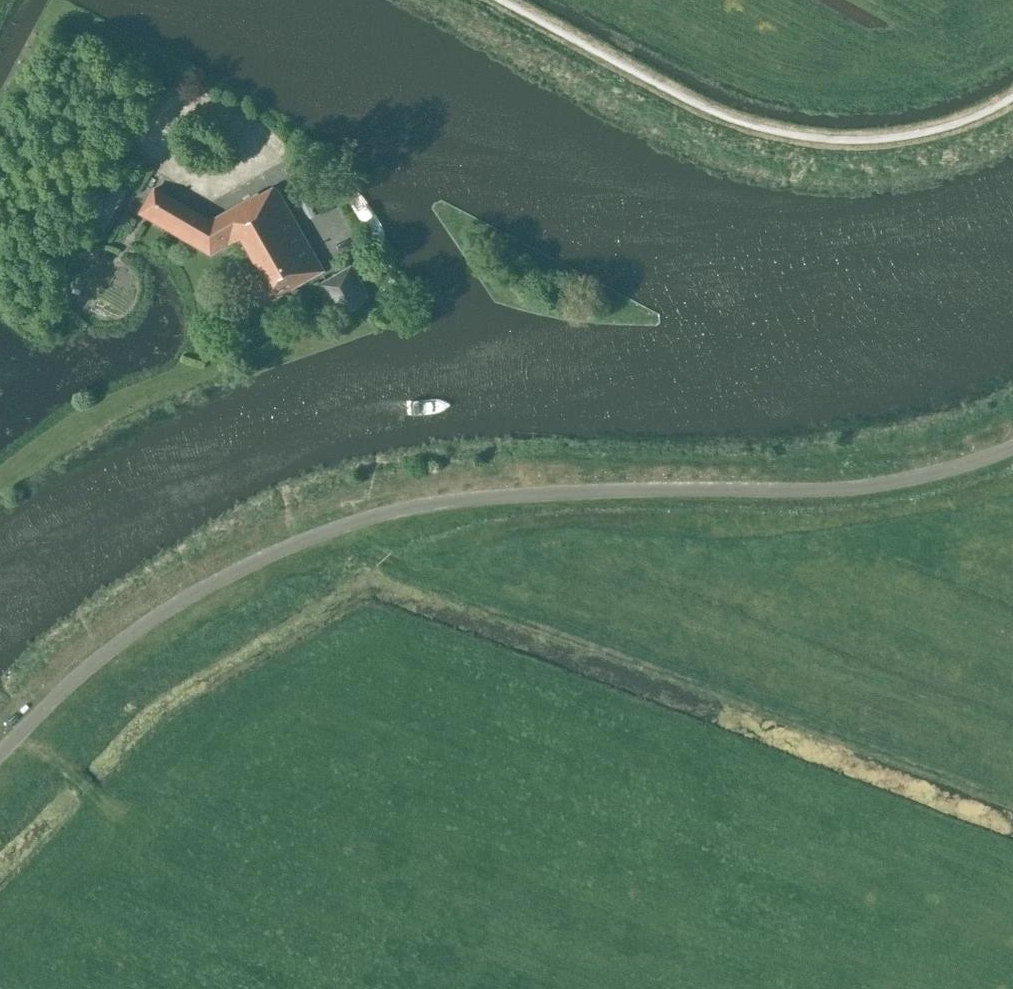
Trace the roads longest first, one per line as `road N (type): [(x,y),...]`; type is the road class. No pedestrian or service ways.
road 1 (unclassified): [(0,752),(76,673),(255,560),(444,499),(802,495),(942,476),(1012,444)]

